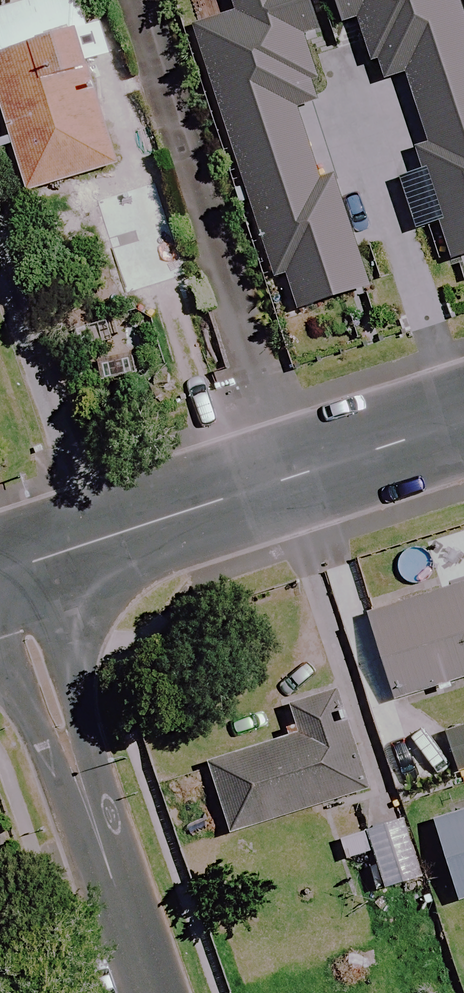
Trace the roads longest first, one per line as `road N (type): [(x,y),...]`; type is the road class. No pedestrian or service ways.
road 1 (residential): [(297,475),(137,0)]
road 2 (residential): [(153,992),(12,569)]
road 3 (residential): [(12,569),(297,475)]
road 4 (residential): [(297,475),(463,420)]

